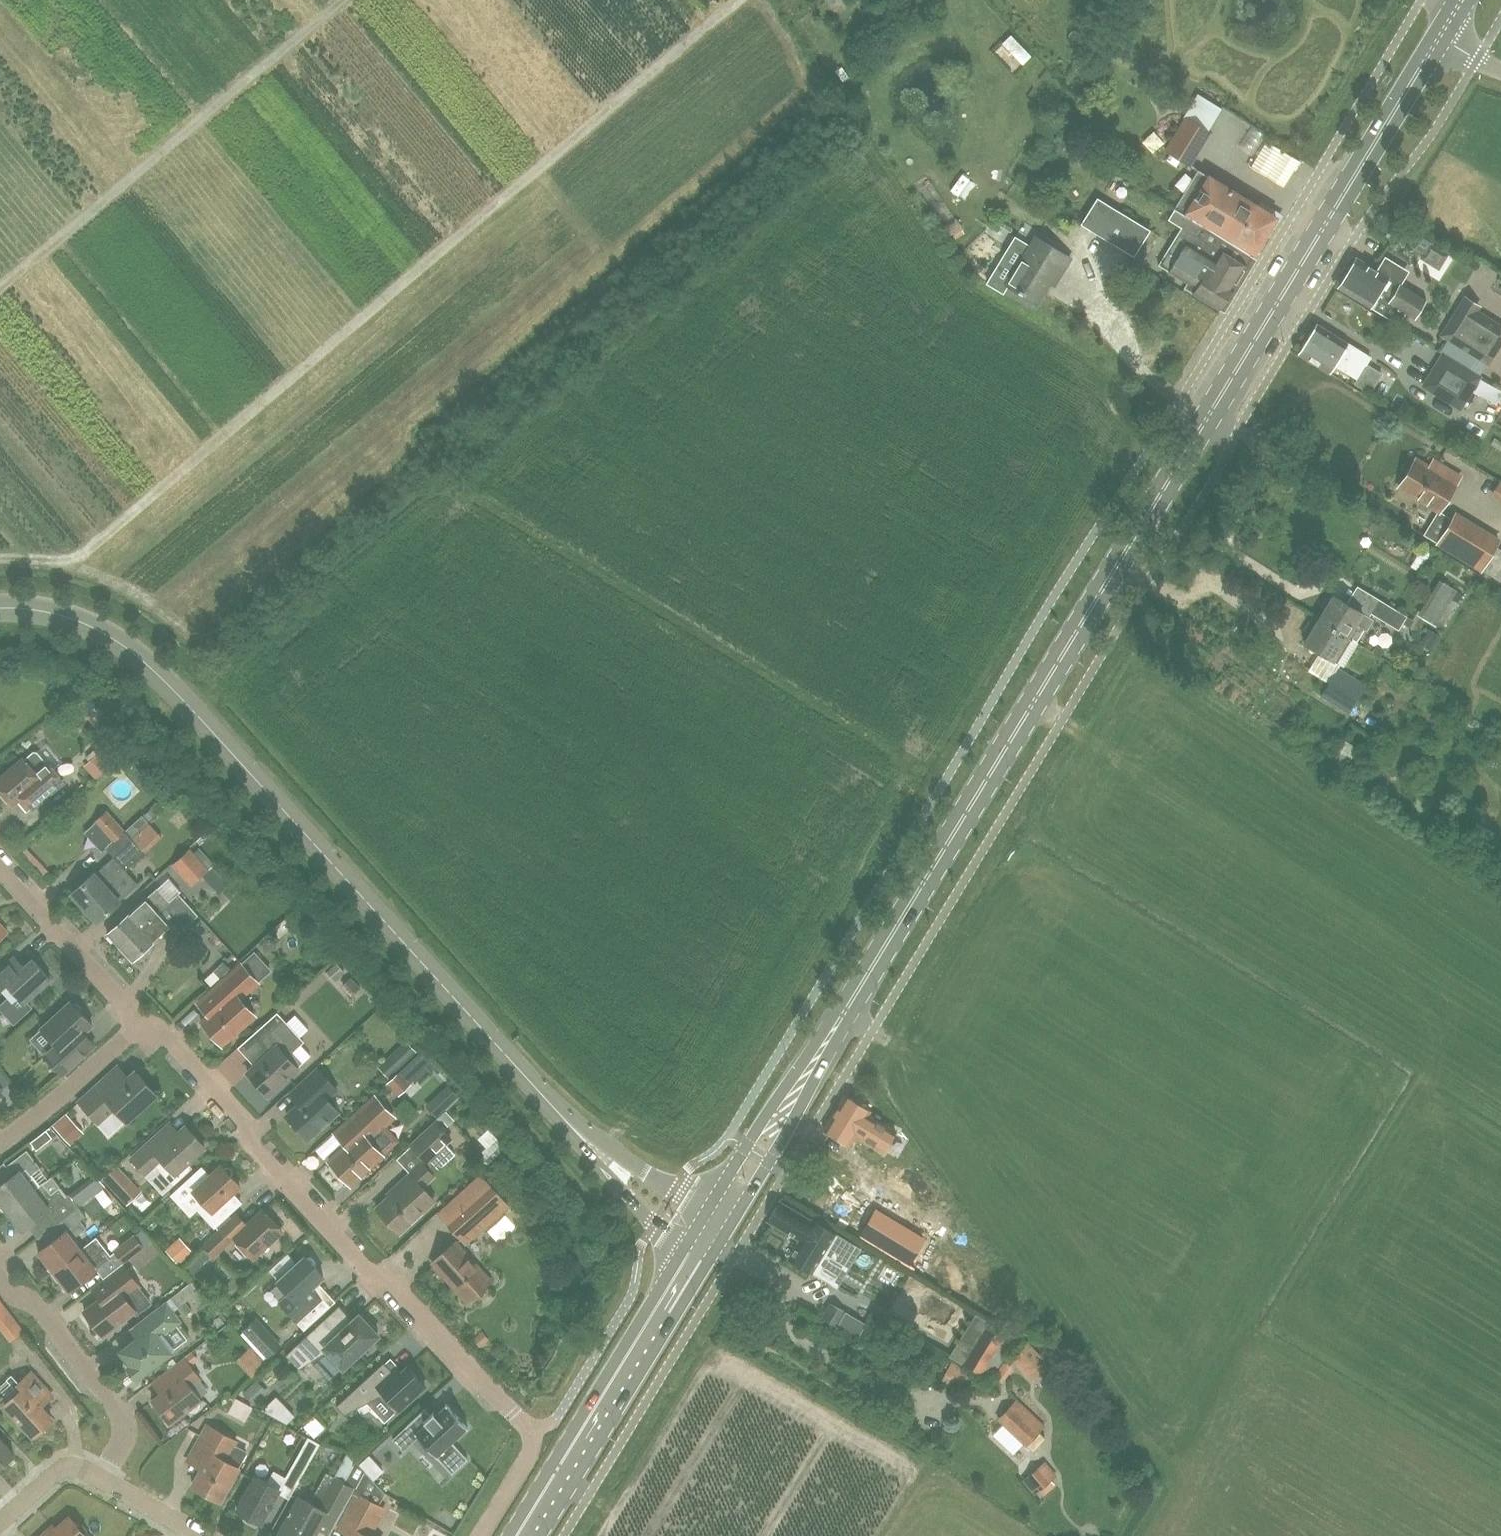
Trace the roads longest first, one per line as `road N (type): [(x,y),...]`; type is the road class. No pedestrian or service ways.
road 1 (primary): [(718,1209),(1445,33)]
road 2 (unclassified): [(0,608),(46,612),(94,629),(161,670),(567,1125)]
road 3 (residential): [(531,1432),(391,1285),(366,1271),(163,1034),(139,1026)]
road 4 (primary): [(531,1535),(694,1251)]
road 5 (residential): [(102,1477),(122,1445),(115,1407),(33,1303),(0,1278)]
road 6 (residential): [(139,1026),(0,874)]
road 7 (residential): [(0,1142),(139,1026)]
road 8 (unclassified): [(567,1125),(641,1212),(694,1251)]
road 9 (unclassified): [(718,1209),(567,1125)]
road 10 (residential): [(0,1521),(66,1462),(102,1477)]

